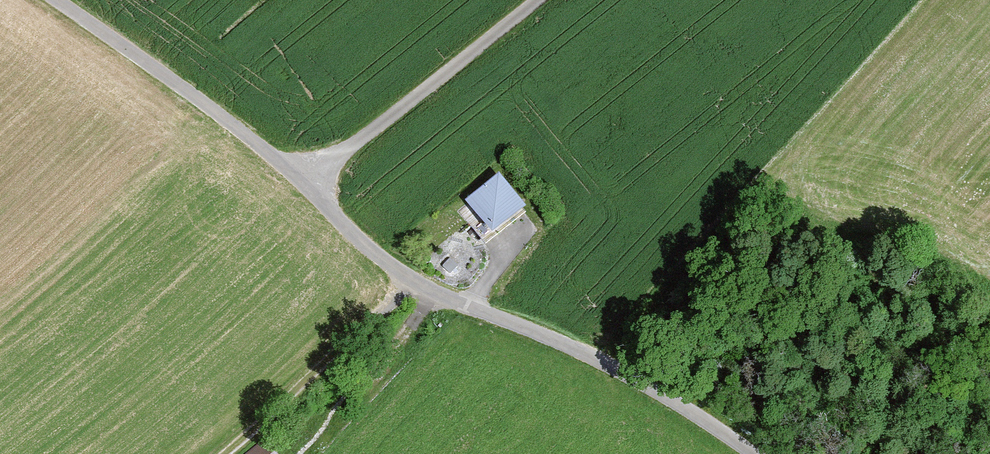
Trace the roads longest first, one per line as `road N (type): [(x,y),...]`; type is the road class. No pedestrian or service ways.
road 1 (unclassified): [(303,183),(409,278),(593,357),(753,453)]
road 2 (unclassified): [(52,0),(213,110),(303,183)]
road 3 (unclassified): [(543,0),(303,183)]
road 4 (track): [(224,453),(384,313),(409,278)]

